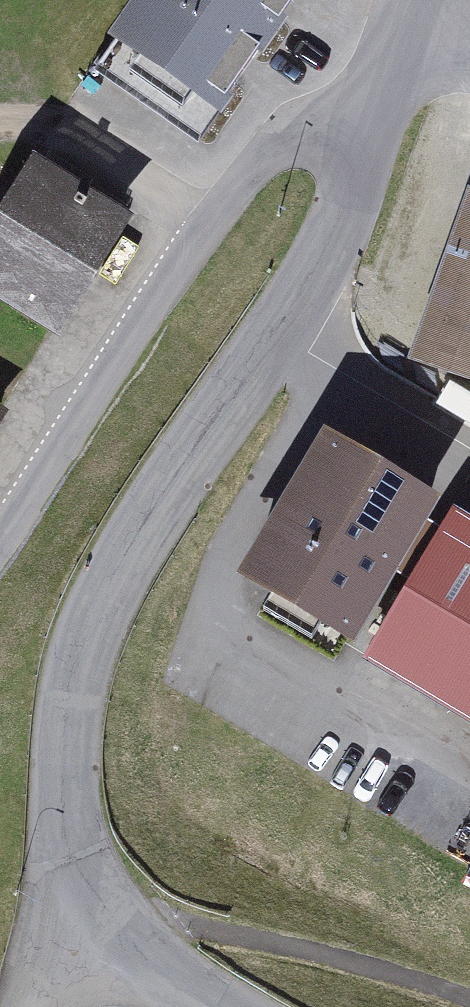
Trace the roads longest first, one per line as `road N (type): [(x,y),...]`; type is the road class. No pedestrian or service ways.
road 1 (residential): [(360,136),(377,172),(348,234),(154,508),(88,629),(74,688),(61,927)]
road 2 (residential): [(207,224),(0,535)]
road 3 (residential): [(0,137),(81,148),(207,224)]
road 4 (residential): [(360,136),(313,128),(261,155),(207,224)]
road 5 (residential): [(61,927),(207,1006)]
road 6 (unclassified): [(415,0),(360,136)]

